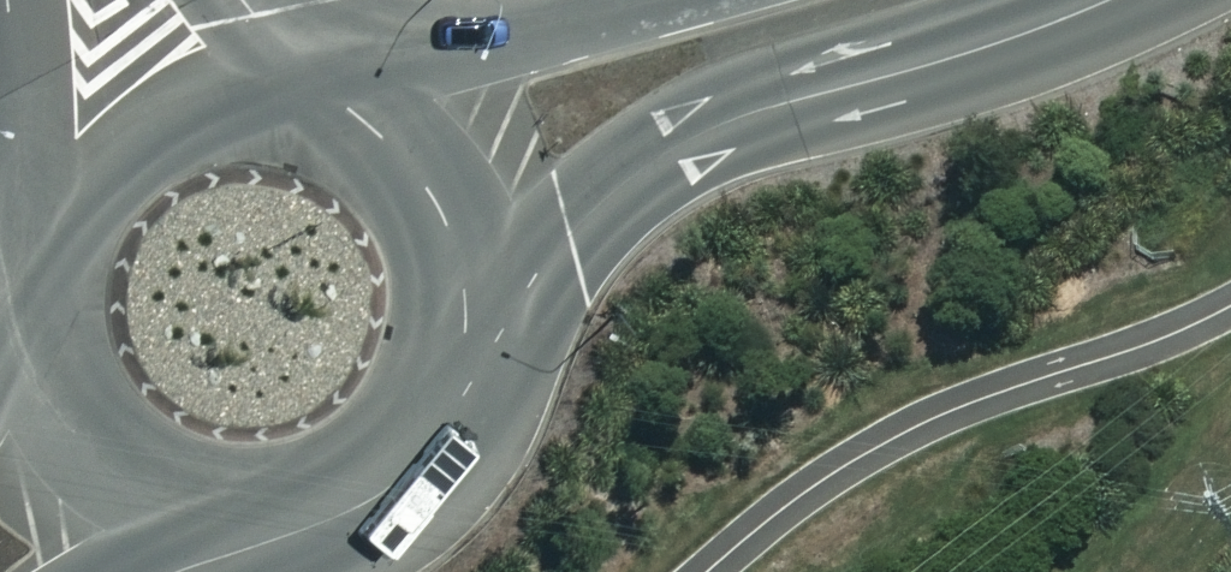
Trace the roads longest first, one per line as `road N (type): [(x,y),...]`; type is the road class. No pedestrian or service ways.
road 1 (secondary): [(1088,0),(906,69),(761,102),(651,154),(569,219),(517,278),(488,326)]
road 2 (secondary): [(488,326),(468,410),(403,492),(330,533),(223,544)]
road 3 (secondary): [(321,82),(487,50),(679,0)]
road 4 (secondary): [(223,544),(98,490),(55,442),(19,359),(15,297)]
road 5 (secondary): [(321,82),(406,125),(467,203),(485,254),(488,326)]
road 6 (secondary): [(29,221),(61,165),(99,125),(146,94),(212,73),(281,71)]
road 7 (secondary): [(29,221),(9,0)]

